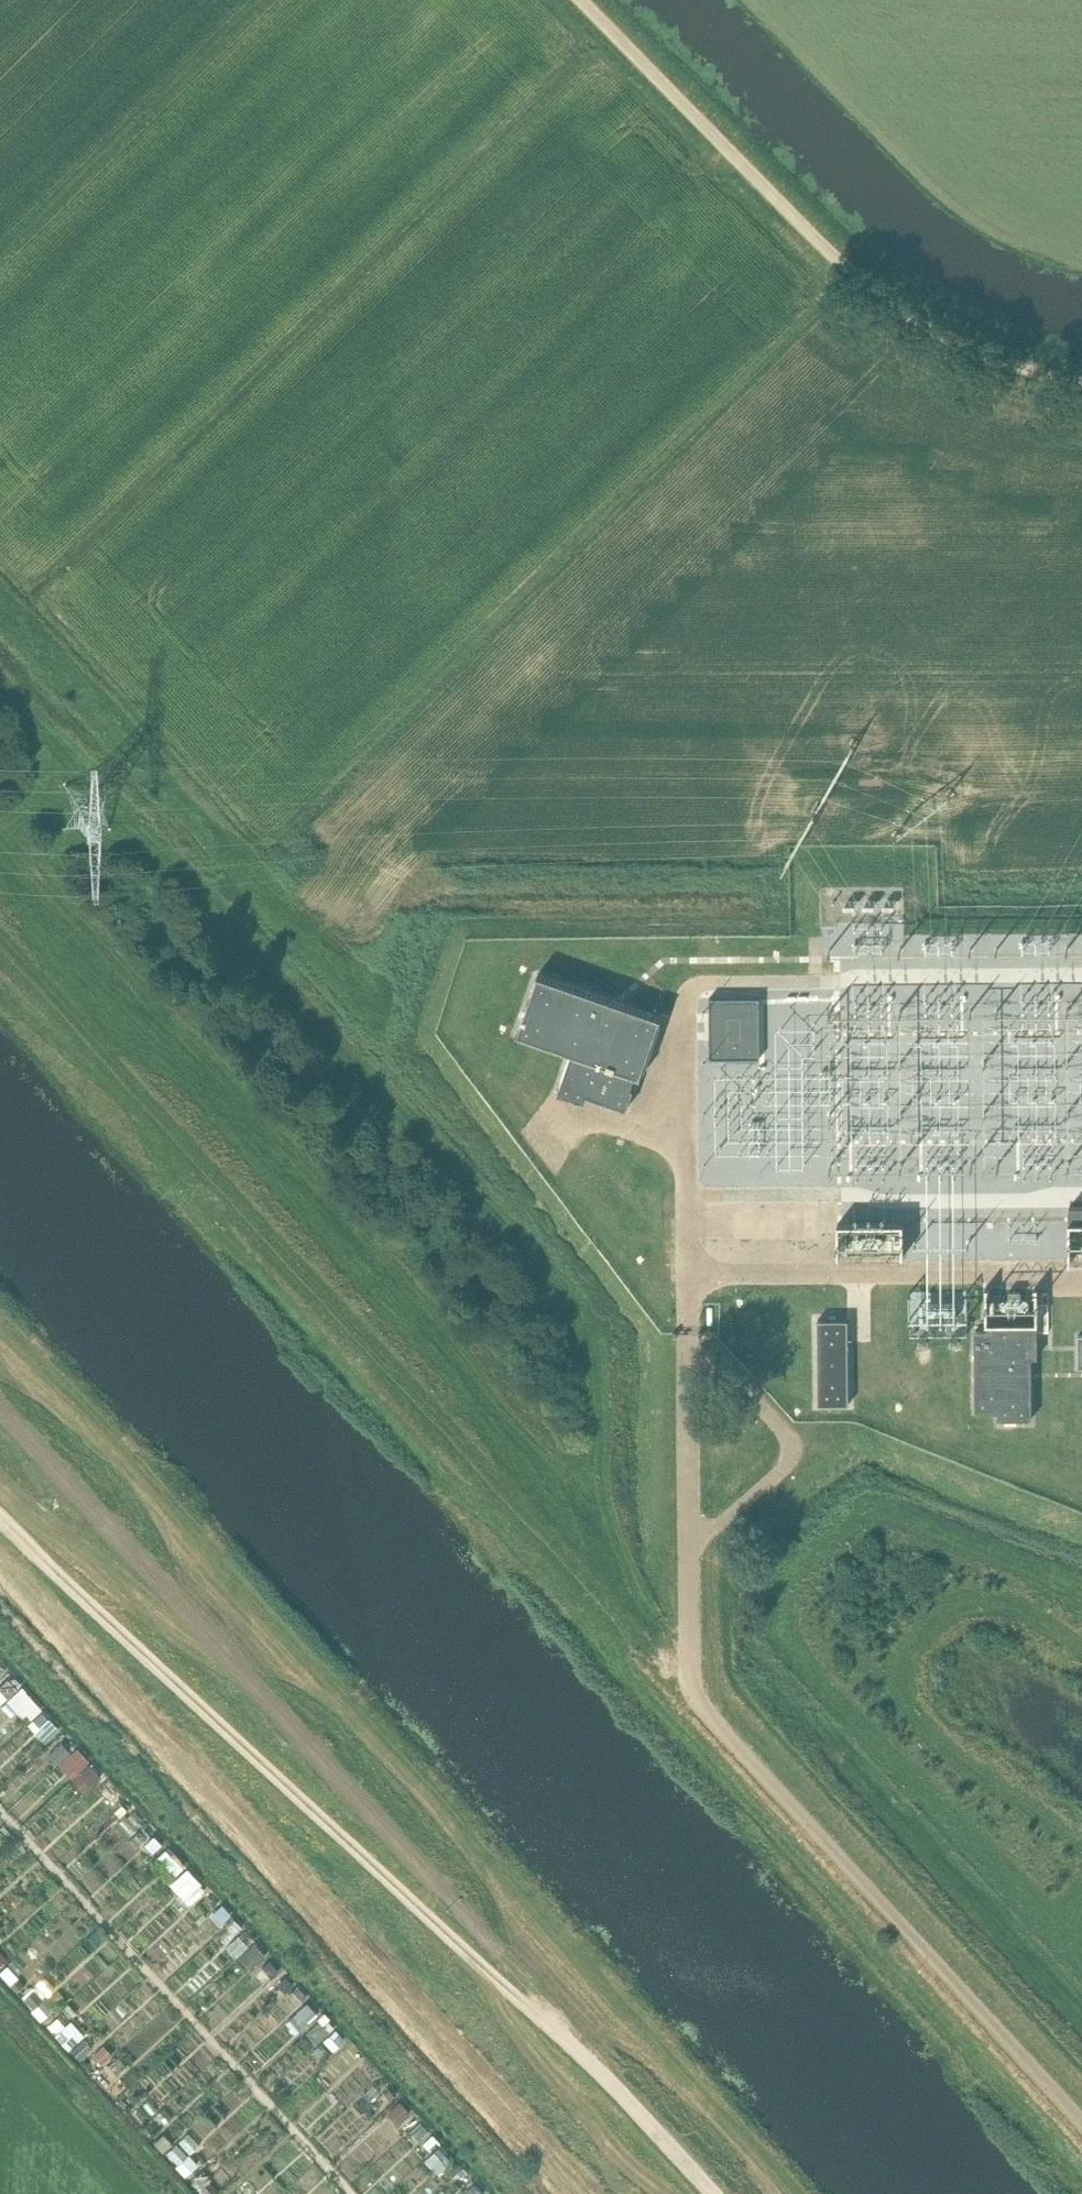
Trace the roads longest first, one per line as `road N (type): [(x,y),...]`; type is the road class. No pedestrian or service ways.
road 1 (track): [(0,1519),(720,2193)]
road 2 (unclassified): [(1081,2125),(702,1704),(690,1666),(689,1334)]
road 3 (unclassified): [(1081,382),(990,358),(871,289),(582,0)]

